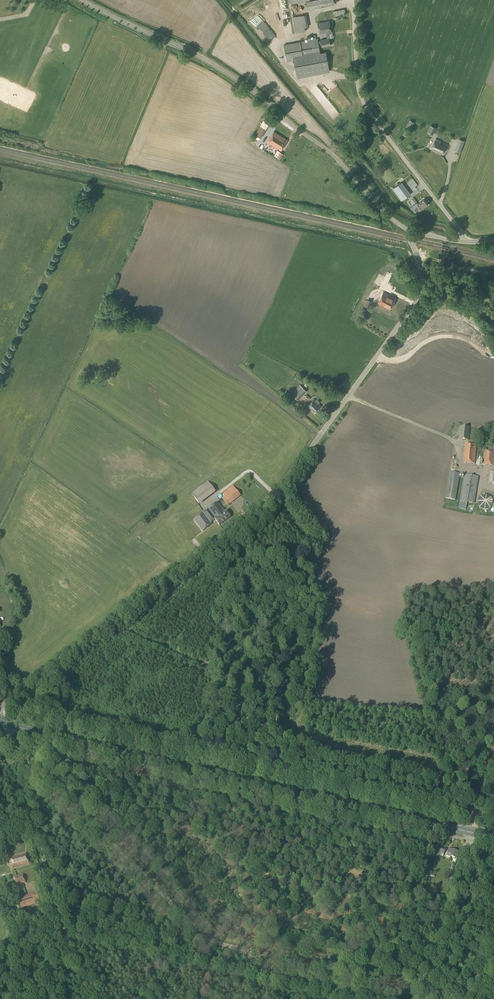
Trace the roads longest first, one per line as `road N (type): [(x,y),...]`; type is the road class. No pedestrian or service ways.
road 1 (unclassified): [(0,711),(281,488),(413,305),(421,271),(411,231)]
road 2 (primary): [(493,838),(0,719)]
road 3 (unclassified): [(411,231),(236,77),(84,0)]
road 4 (unclassified): [(464,241),(370,113),(359,80),(353,0)]
road 5 (track): [(16,765),(45,769),(205,934)]
road 6 (track): [(62,919),(16,765)]
road 7 (track): [(471,833),(493,951)]

